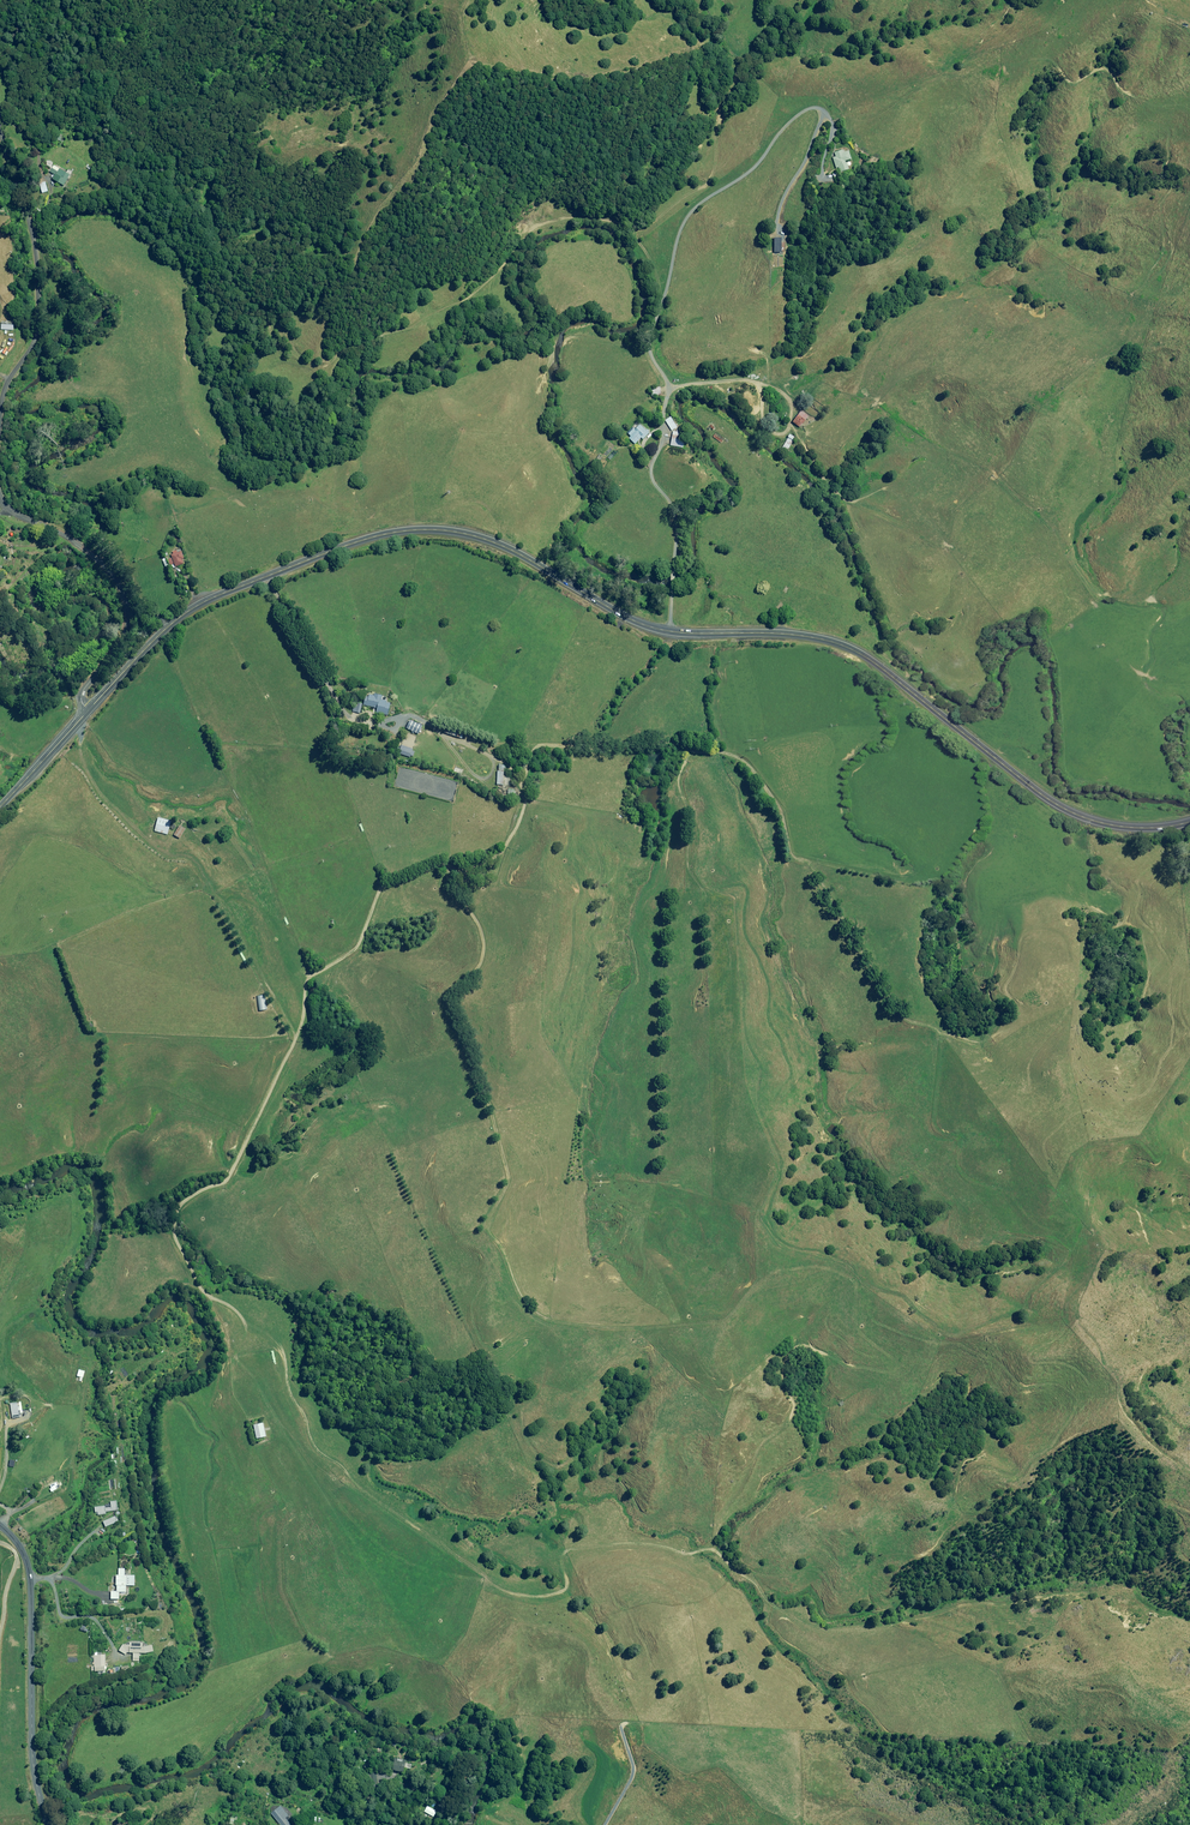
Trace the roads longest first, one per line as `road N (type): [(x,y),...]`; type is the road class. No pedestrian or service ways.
road 1 (primary): [(89,710),(155,640),(219,596),(367,538),(434,529),(530,557),(647,625),(836,642),(886,670),(1061,806),(1127,827),(1189,821)]
road 2 (track): [(502,1231),(482,1269),(473,1319),(490,1338),(544,1355),(550,1370),(542,1431),(579,1455),(620,1463),(678,1521),(698,1524),(726,1517),(779,1463),(795,1394),(788,1279)]
road 3 (track): [(1189,665),(1146,656),(1092,607),(1082,577),(1044,551),(999,535),(951,532),(854,483),(803,447),(760,380),(721,368),(673,377)]
road 4 (track): [(874,1277),(795,1212),(763,1058),(744,1017),(742,960),(701,879),(683,743)]
road 5 (track): [(673,377),(656,333),(657,257),(603,203),(575,201),(555,214),(503,222),(436,314),(411,328),(345,331),(321,349)]
road 6 (track): [(502,1231),(512,1164),(506,1129),(457,992),(459,974),(489,937),(476,908),(476,855),(512,814),(514,797),(509,774),(477,741)]
road 7 (track): [(874,1277),(915,1295),(935,1320),(968,1325),(1002,1318),(1028,1299),(1068,1246),(1064,1230),(1007,1199),(958,1153),(935,1098),(944,1036)]
road 8 (track): [(944,1036),(924,1029),(885,979),(777,784),(734,754),(683,743)]
road 9 (track): [(502,1231),(554,1294),(607,1315),(730,1307),(788,1279)]
road 10 (unclassified): [(49,1824),(36,1771),(27,1561),(0,1524)]
road 11 (unclassified): [(0,492),(94,555),(131,599),(128,635),(85,689),(89,710)]
road 12 (track): [(266,577),(343,712),(431,718),(477,741)]
road 13 (unclassified): [(0,128),(42,322),(26,361),(3,383),(0,402)]
road 14 (track): [(671,631),(676,509),(644,453),(673,377)]
road 15 (track): [(683,743),(477,741)]
road 16 (primary): [(0,811),(89,710)]
road 17 (track): [(944,1036),(991,1036),(1012,1026),(1025,1009),(1027,975)]

